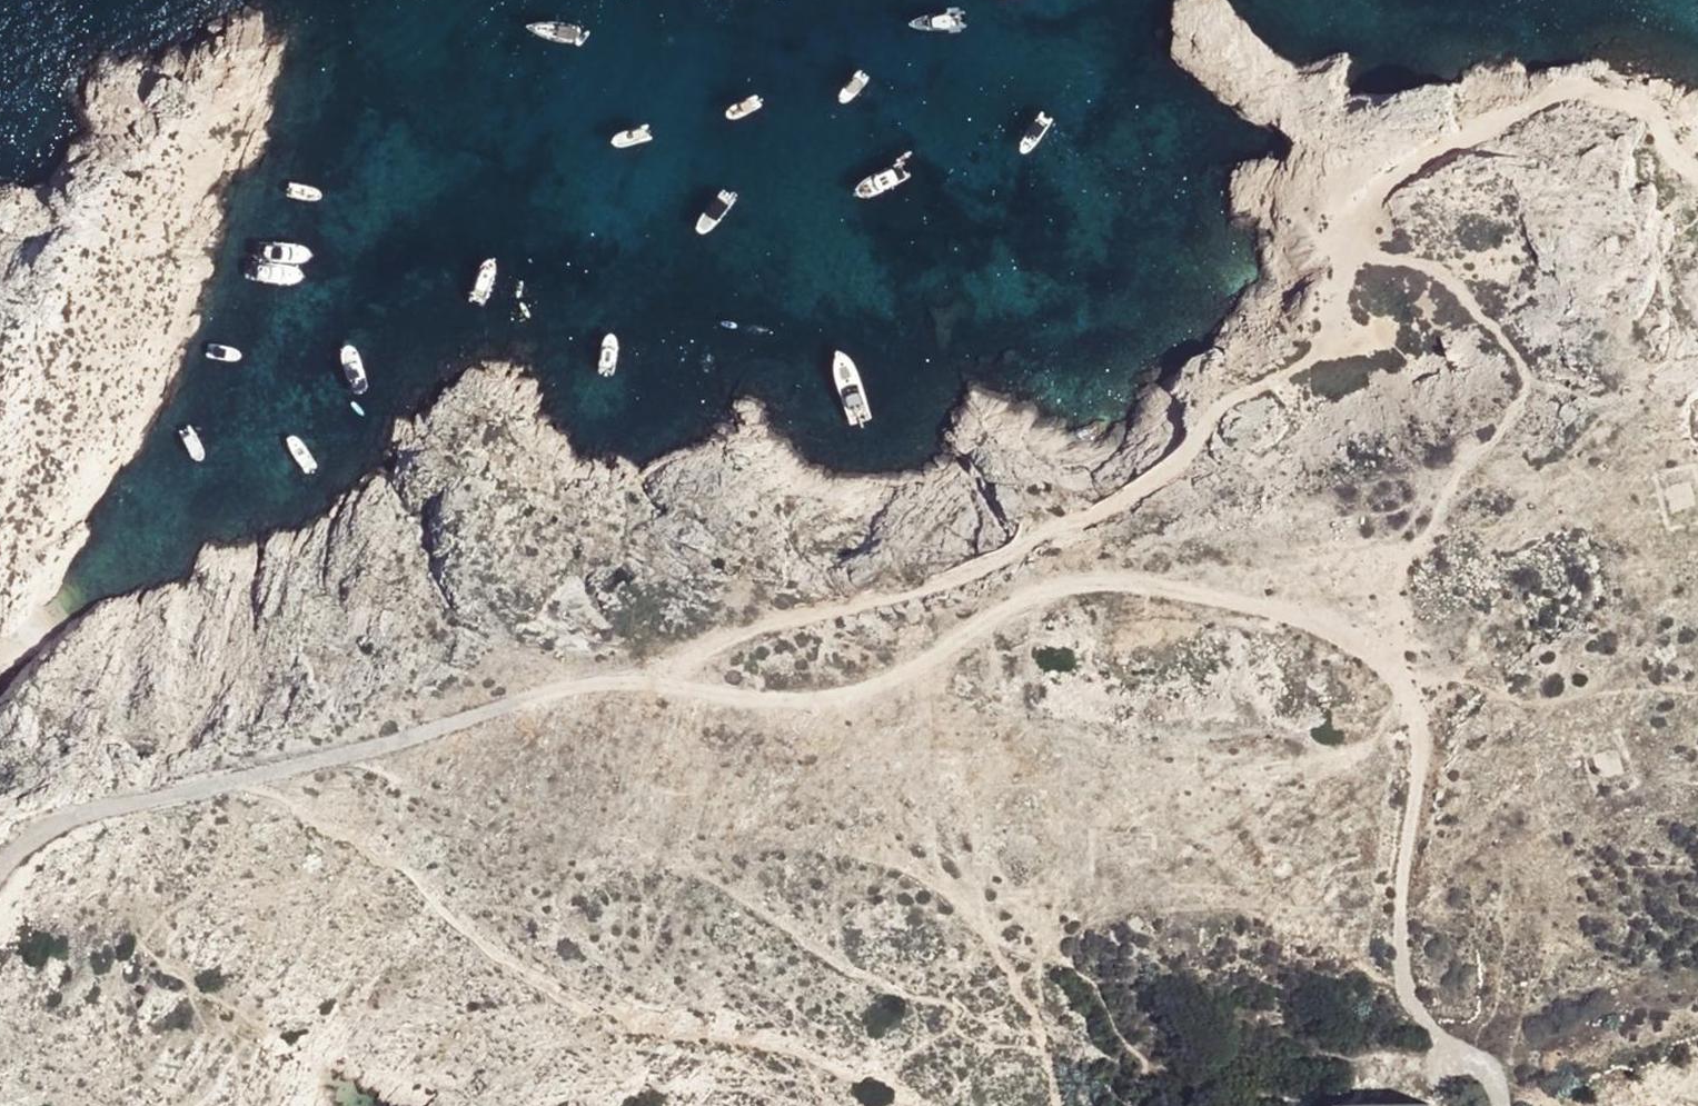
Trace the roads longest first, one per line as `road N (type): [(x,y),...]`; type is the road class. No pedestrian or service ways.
road 1 (track): [(1450,1044),(1413,1006),(1404,977),(1399,920),(1417,736),(1392,668),(1314,620),(1123,581),(1072,582),(1028,595),(905,675),(867,688),(787,700),(630,678),(576,682),(388,740),(94,810),(46,830),(0,871)]
road 2 (track): [(1318,353),(1336,308),(1355,213),(1432,148),(1534,101),(1585,90),(1633,100),(1677,160),(1697,168)]

